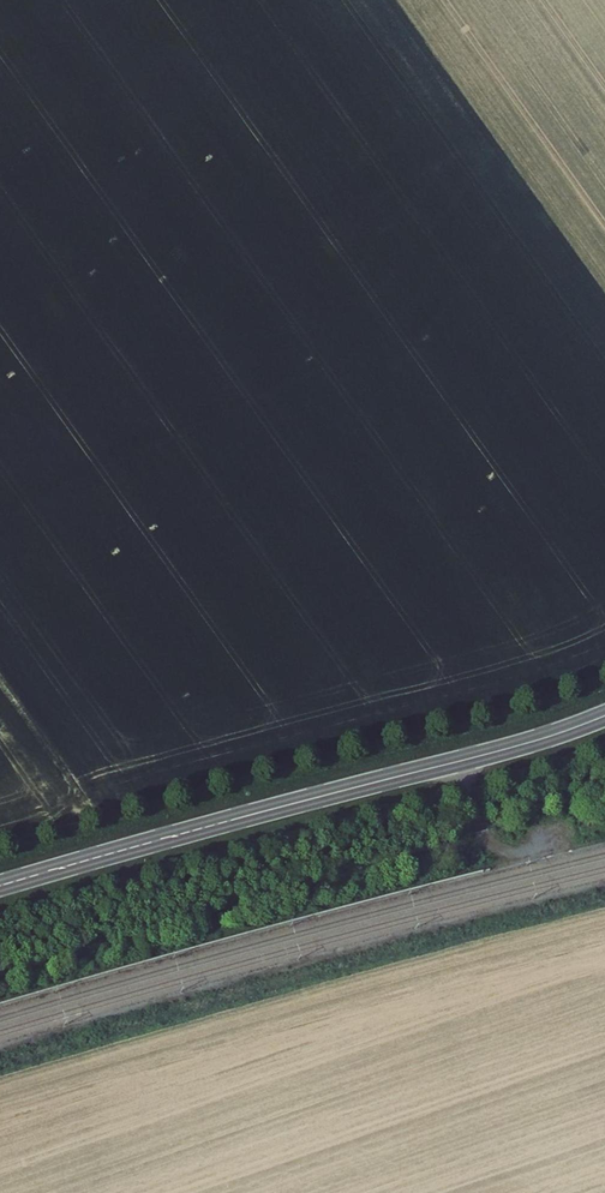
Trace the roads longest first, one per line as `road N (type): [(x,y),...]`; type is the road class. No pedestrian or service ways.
road 1 (primary): [(604,716),(0,886)]

